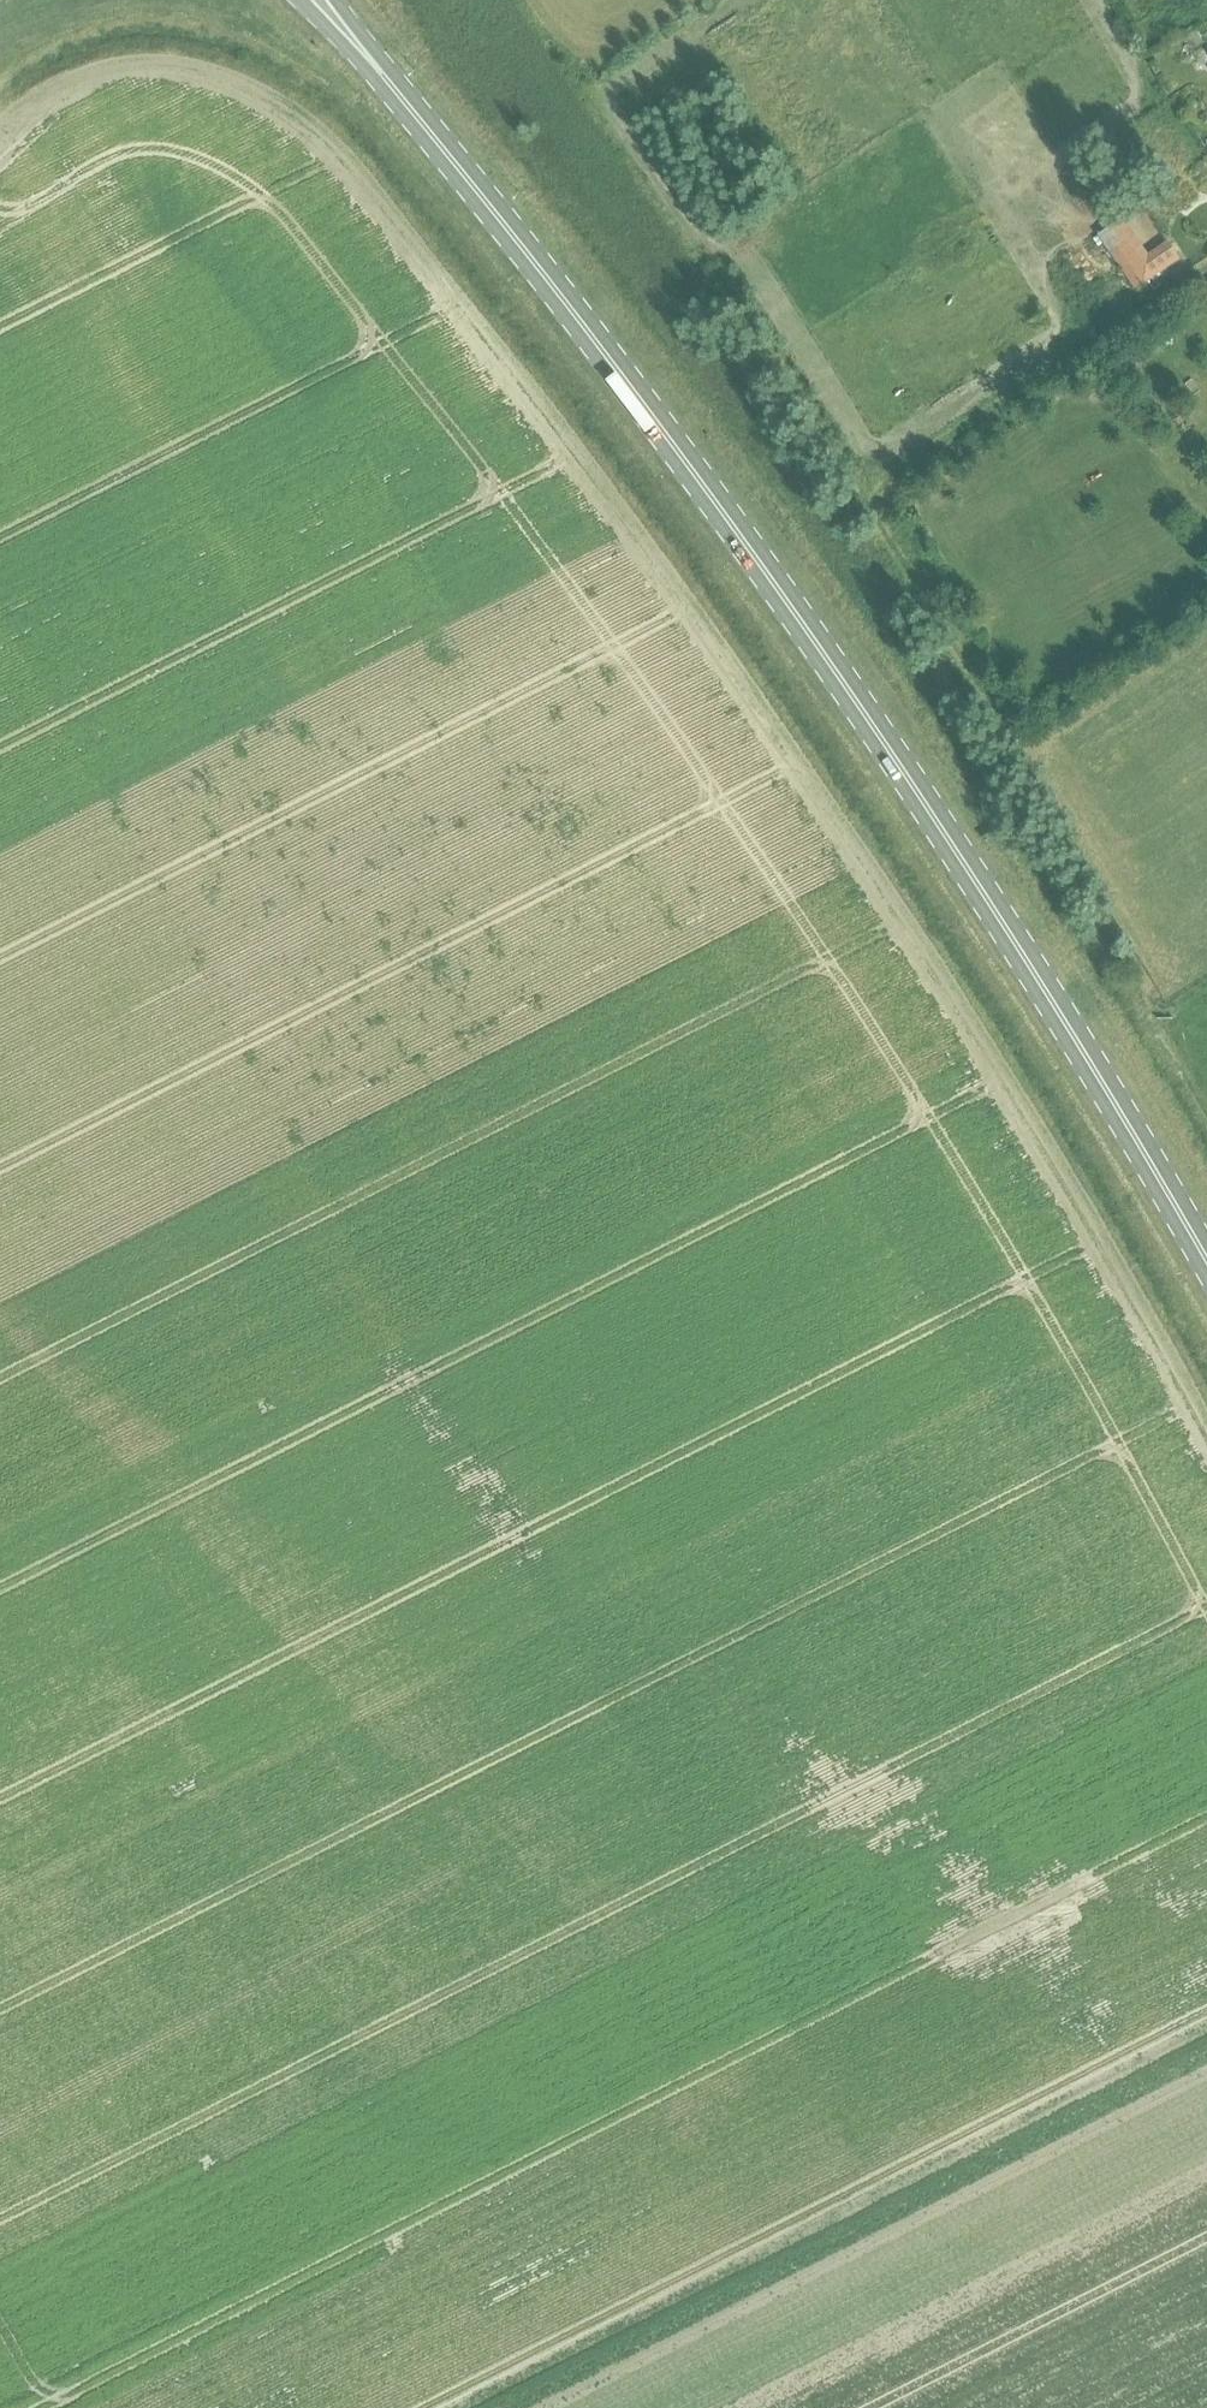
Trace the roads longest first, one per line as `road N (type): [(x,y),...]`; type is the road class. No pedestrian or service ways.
road 1 (primary): [(1206,1259),(1058,1006),(794,605),(331,10)]

